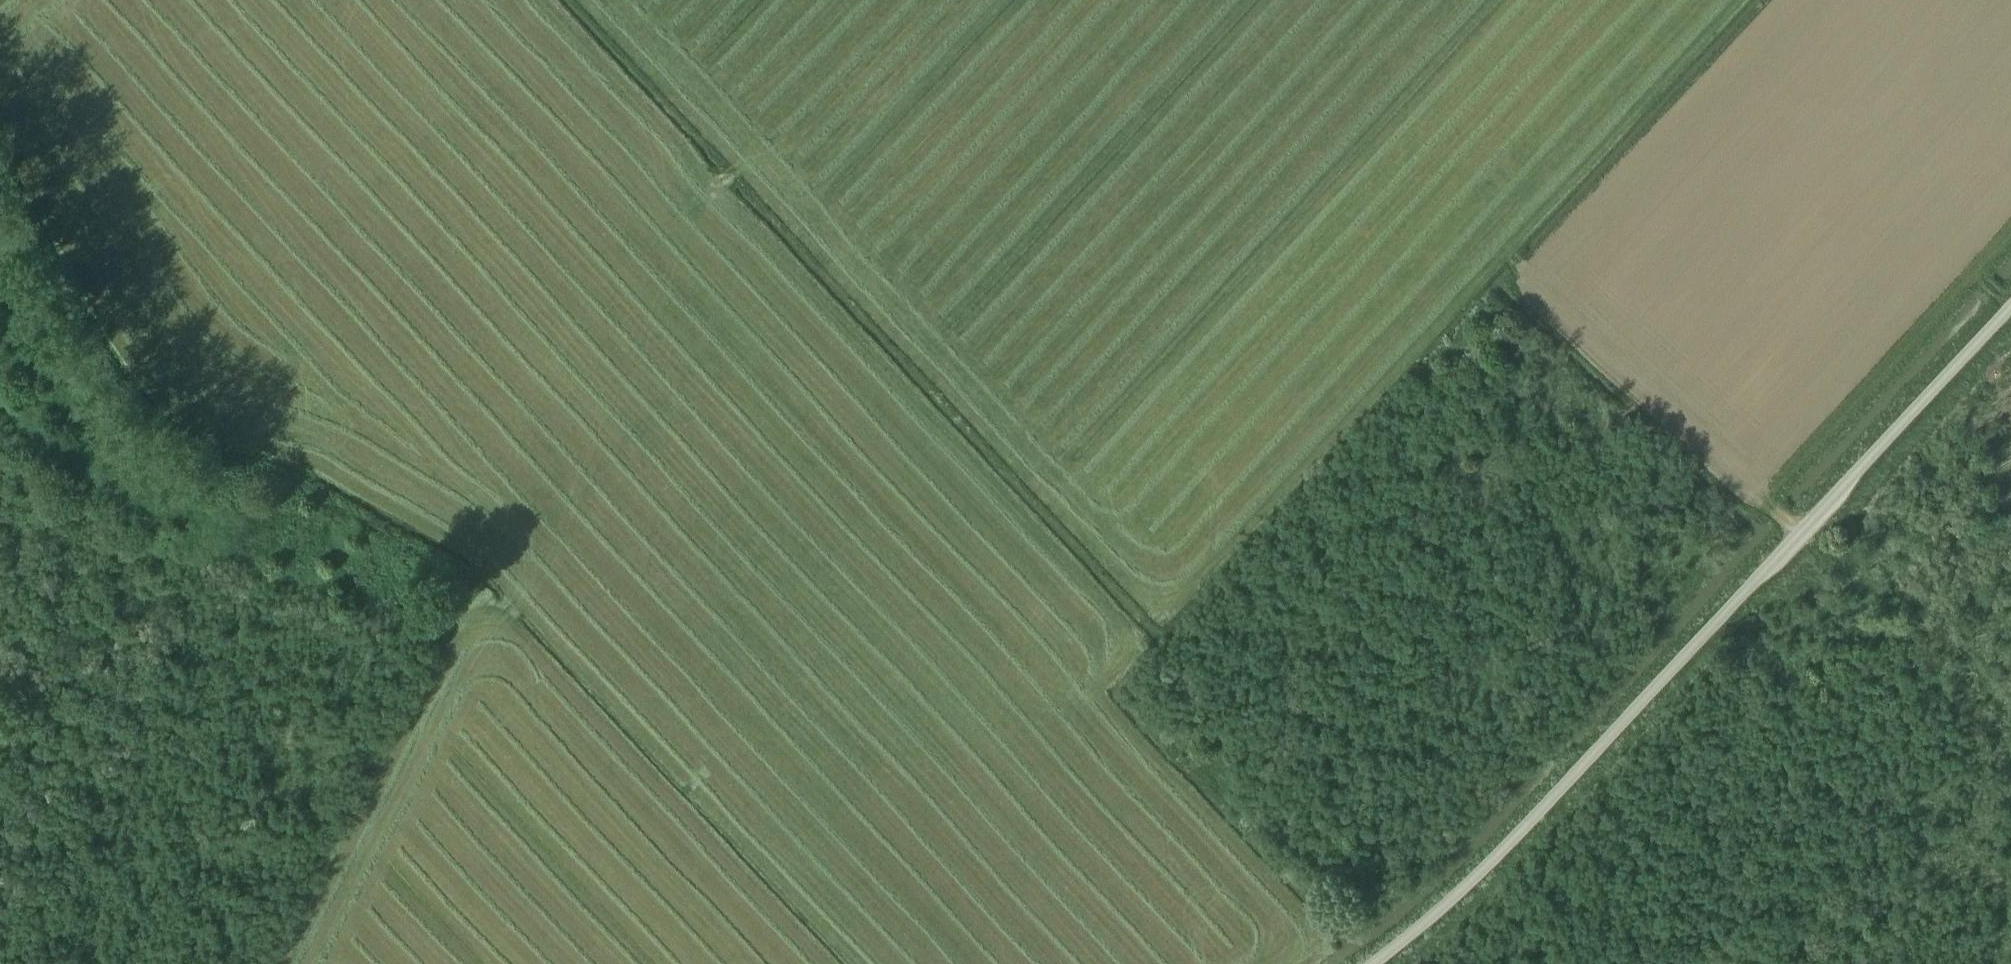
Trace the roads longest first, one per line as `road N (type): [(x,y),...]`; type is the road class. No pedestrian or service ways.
road 1 (unclassified): [(1376,963),(1503,851),(2010,312)]

